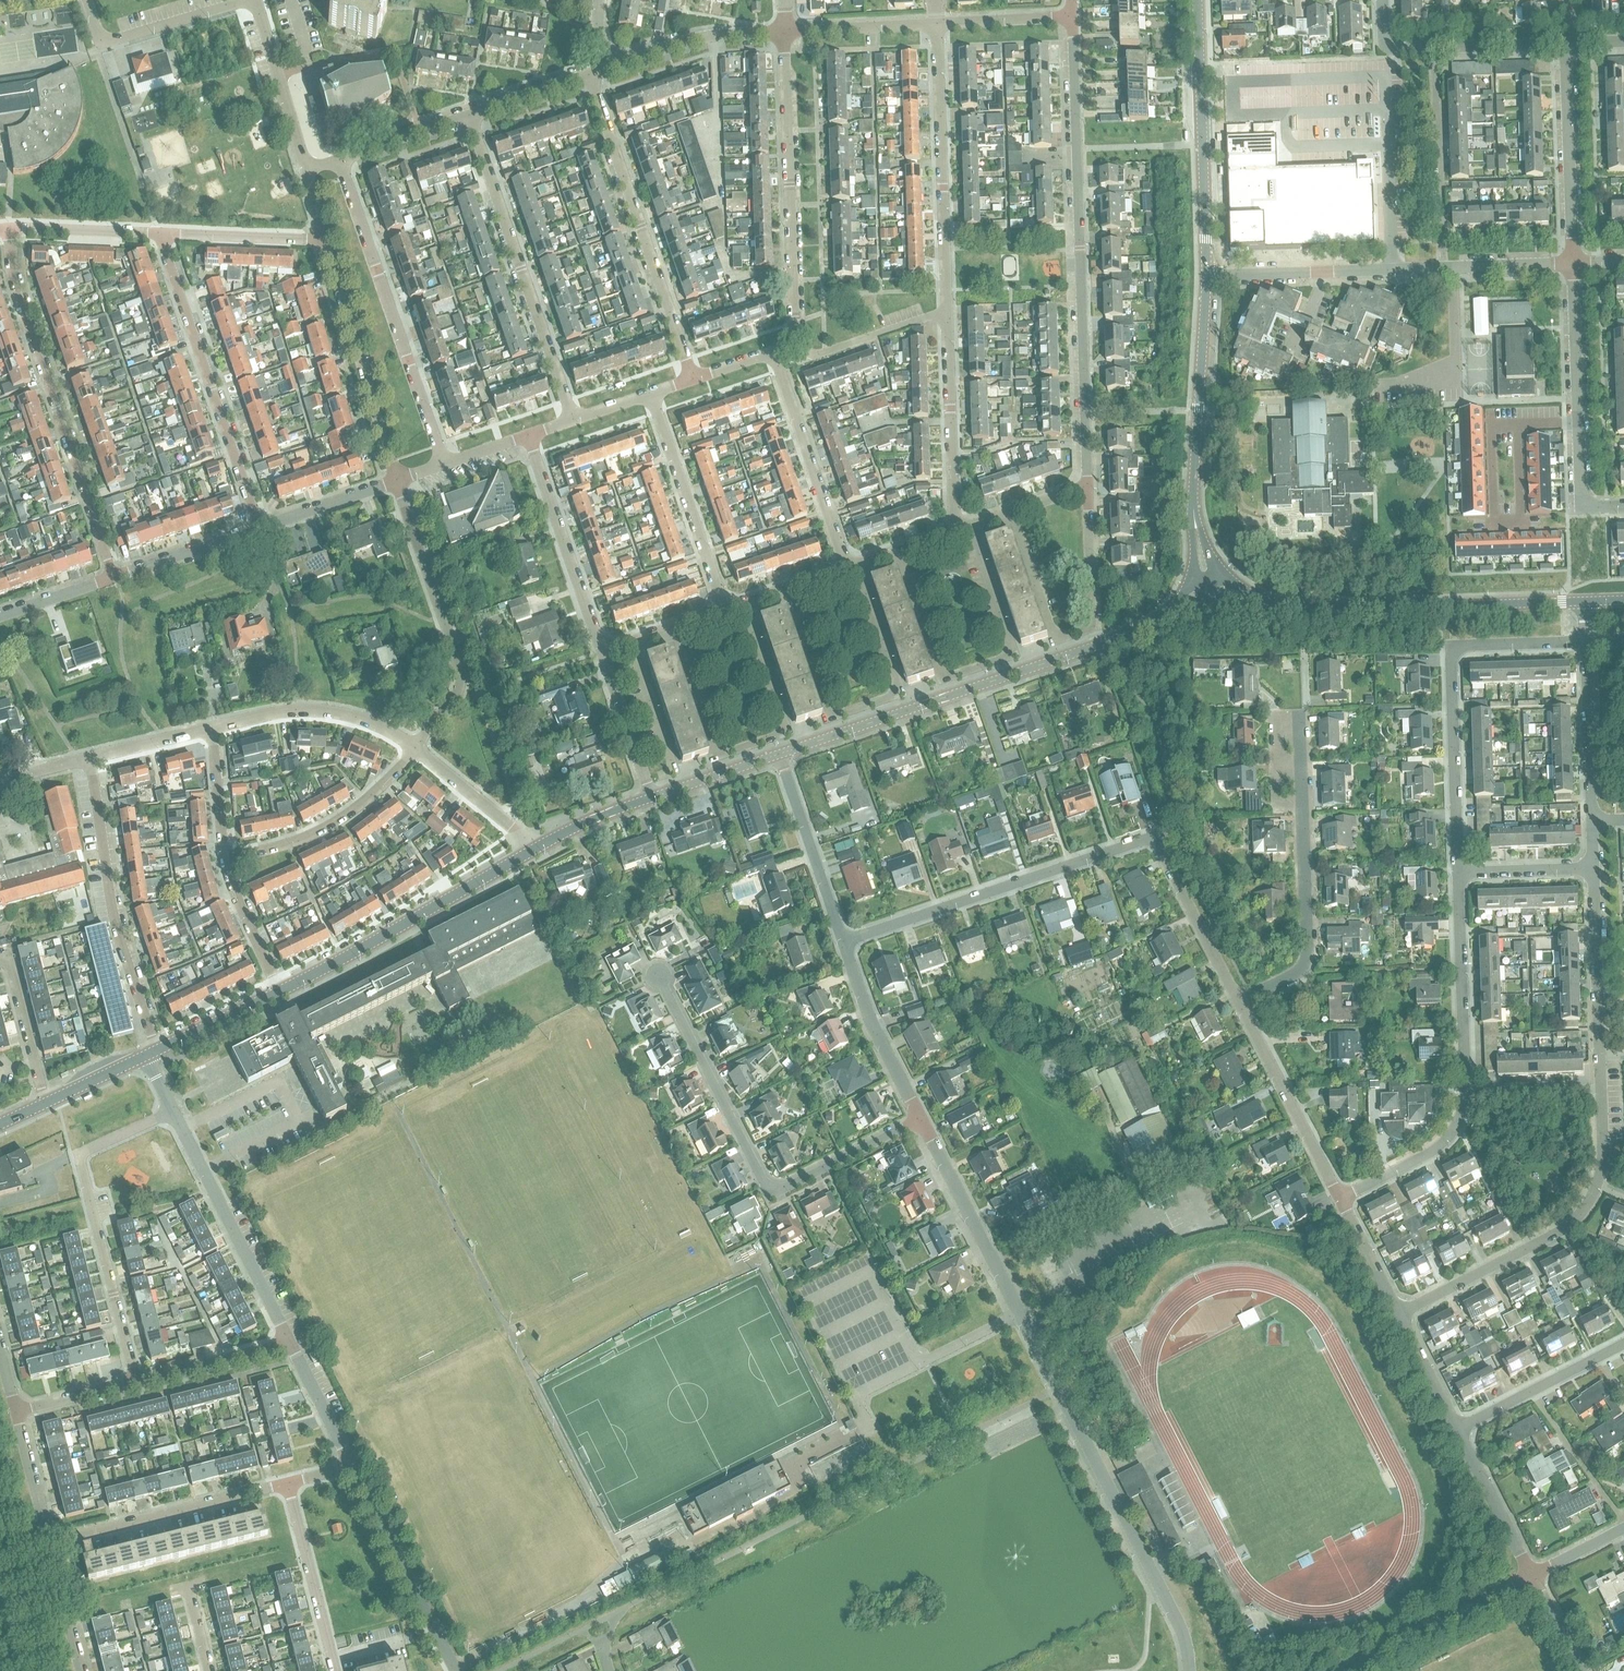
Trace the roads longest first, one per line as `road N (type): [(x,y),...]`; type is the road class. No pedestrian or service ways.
road 1 (residential): [(1185,1670),(1170,1610),(920,1119)]
road 2 (residential): [(1239,999),(1152,837),(843,943)]
road 3 (residential): [(1087,484),(1072,18)]
road 4 (tertiary): [(778,755),(1103,643),(1166,617),(1209,584)]
road 5 (tertiary): [(1585,601),(1303,608),(1209,584)]
road 6 (residential): [(8,230),(9,270),(117,577)]
road 7 (residential): [(1459,872),(1452,646),(1586,641)]
road 8 (residential): [(668,629),(714,758),(789,732),(744,602)]
road 9 (residential): [(897,550),(939,679),(1016,652),(973,523)]
road 10 (residential): [(785,588),(831,718),(902,694),(857,563)]
road 11 (residential): [(136,1381),(78,1153),(172,1111)]
road 12 (residential): [(1239,999),(1306,967),(1300,716)]
road 13 (residential): [(587,75),(693,381)]
road 14 (residential): [(574,421),(469,115)]
road 15 (residential): [(342,160),(444,464)]
road 16 (residential): [(794,343),(784,30)]
road 17 (residential): [(262,528),(159,233)]
road 18 (tertiary): [(1209,584),(1194,489),(1208,275)]
road 19 (residential): [(826,1167),(770,1195),(659,975)]
road 20 (residential): [(154,1052),(115,921),(90,758)]
road 21 (tertiary): [(279,991),(537,846)]
road 22 (residential): [(414,748),(451,704),(459,656),(395,481)]
road 23 (residential): [(937,23),(947,312)]
road 24 (tertiary): [(1208,275),(1198,0)]
road 25 (residential): [(291,1343),(172,1111)]
road 26 (residential): [(395,481),(324,240)]
road 27 (residential): [(50,1541),(287,1481)]
road 28 (residential): [(1400,1314),(1565,1230),(1597,1187)]
road 29 (residential): [(457,1670),(352,1466)]
road 30 (residential): [(601,652),(529,437)]
road 31 (residential): [(653,395),(723,610)]
road 32 (residential): [(844,568),(769,355)]
road 33 (residential): [(227,862),(340,818),(383,785),(414,748)]
road 34 (residential): [(1340,1198),(1239,999)]
road 35 (residential): [(1464,1093),(1459,872)]
road 36 (residential): [(1443,266),(1435,46)]
road 37 (residential): [(947,312),(954,530)]
road 38 (residential): [(1572,262),(1566,44)]
road 39 (residential): [(414,748),(348,714),(297,709),(214,726)]
road 40 (residential): [(1350,1670),(1531,1575)]
road 41 (residential): [(843,943),(778,755)]
road 42 (residential): [(422,132),(392,56),(278,75)]
road 43 (residential): [(334,1670),(287,1481)]
road 44 (residential): [(920,1119),(843,943)]
road 45 (residential): [(1600,1057),(1594,865)]
road 46 (residential): [(1592,821),(1586,641)]
road 47 (residential): [(611,67),(709,35),(784,30)]
road 48 (residential): [(1094,625),(1056,638),(1008,511)]
road 49 (residential): [(1340,1198),(1436,1149),(1452,1135),(1464,1093)]
road 50 (residential): [(159,233),(324,240)]
road 51 (residential): [(1531,1575),(1458,1429)]
road 52 (residential): [(794,343),(819,353),(947,312)]
road 53 (residential): [(1623,1524),(1531,1392)]
road 54 (residential): [(1578,422),(1572,262)]
road 55 (residential): [(136,1381),(291,1343)]
road 56 (residential): [(537,846),(414,748)]
road 57 (residential): [(1517,424),(1491,425),(1494,522),(1521,522),(1521,515)]
road 58 (residential): [(0,959),(11,966),(44,1104)]
road 59 (residential): [(784,30),(937,23)]
road 60 (residential): [(117,577),(262,528)]
road 61 (residential): [(661,776),(676,769),(631,641)]
road 62 (residential): [(651,795),(601,652)]
road 63 (residential): [(8,230),(159,233)]
road 64 (residential): [(102,42),(246,0)]
road 65 (residential): [(1094,625),(1087,484)]
road 66 (residential): [(262,528),(395,481)]
road 67 (tertiary): [(154,1052),(279,991)]
road 68 (residential): [(227,862),(279,991)]
road 69 (residential): [(352,1466),(291,1343)]
road 70 (residential): [(1464,1093),(1601,1091)]
road 71 (residential): [(214,726),(227,862)]
road 72 (residential): [(1459,872),(1594,865)]
road 73 (residential): [(937,23),(1072,18)]
road 74 (residential): [(83,1670),(50,1541)]
road 75 (tertiary): [(651,795),(778,755)]
road 76 (residential): [(50,1541),(17,1413)]
road 77 (residential): [(1435,46),(1566,44)]
road 78 (residential): [(1400,1314),(1340,1198)]
road 79 (residential): [(1443,266),(1572,262)]
road 80 (residential): [(1458,1429),(1400,1314)]
road 81 (residential): [(214,726),(90,758)]
road 82 (tertiary): [(537,846),(651,795)]
road 83 (residential): [(469,115),(587,75)]
road 84 (residential): [(0,616),(117,577)]
road 85 (residential): [(17,1413),(136,1381)]
road 86 (residential): [(1320,272),(1443,266)]
road 87 (residential): [(1623,506),(1592,507),(1581,497),(1578,422)]

